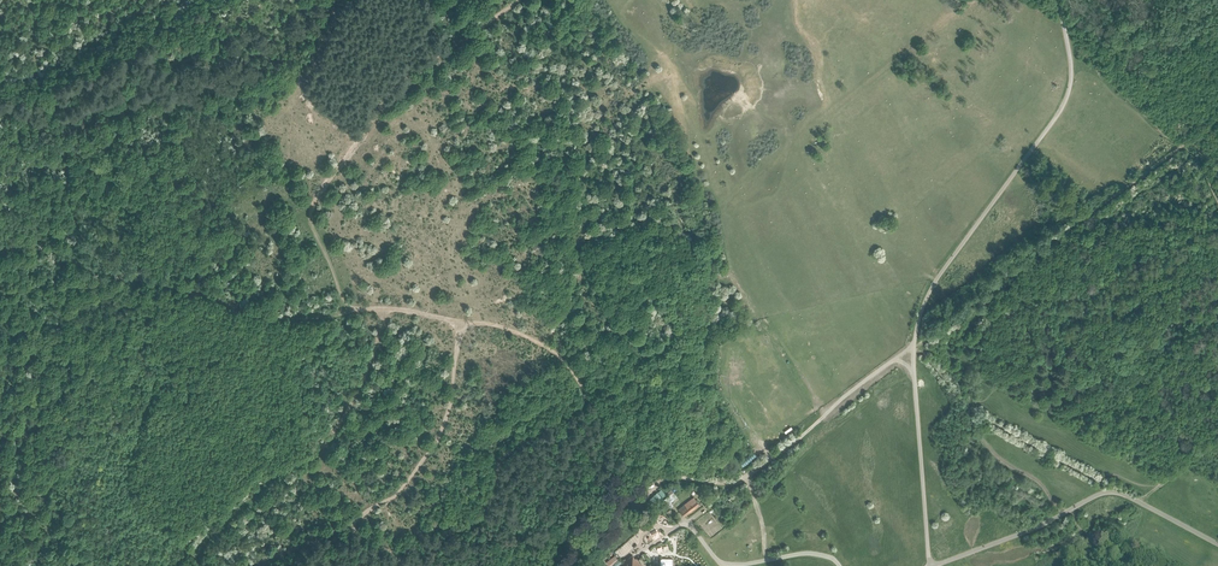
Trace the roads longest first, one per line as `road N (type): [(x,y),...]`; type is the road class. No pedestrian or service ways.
road 1 (unclassified): [(1217,545),(1114,488),(932,565)]
road 2 (track): [(841,565),(815,554),(719,565),(688,524),(632,553)]
road 3 (track): [(914,344),(749,479)]

